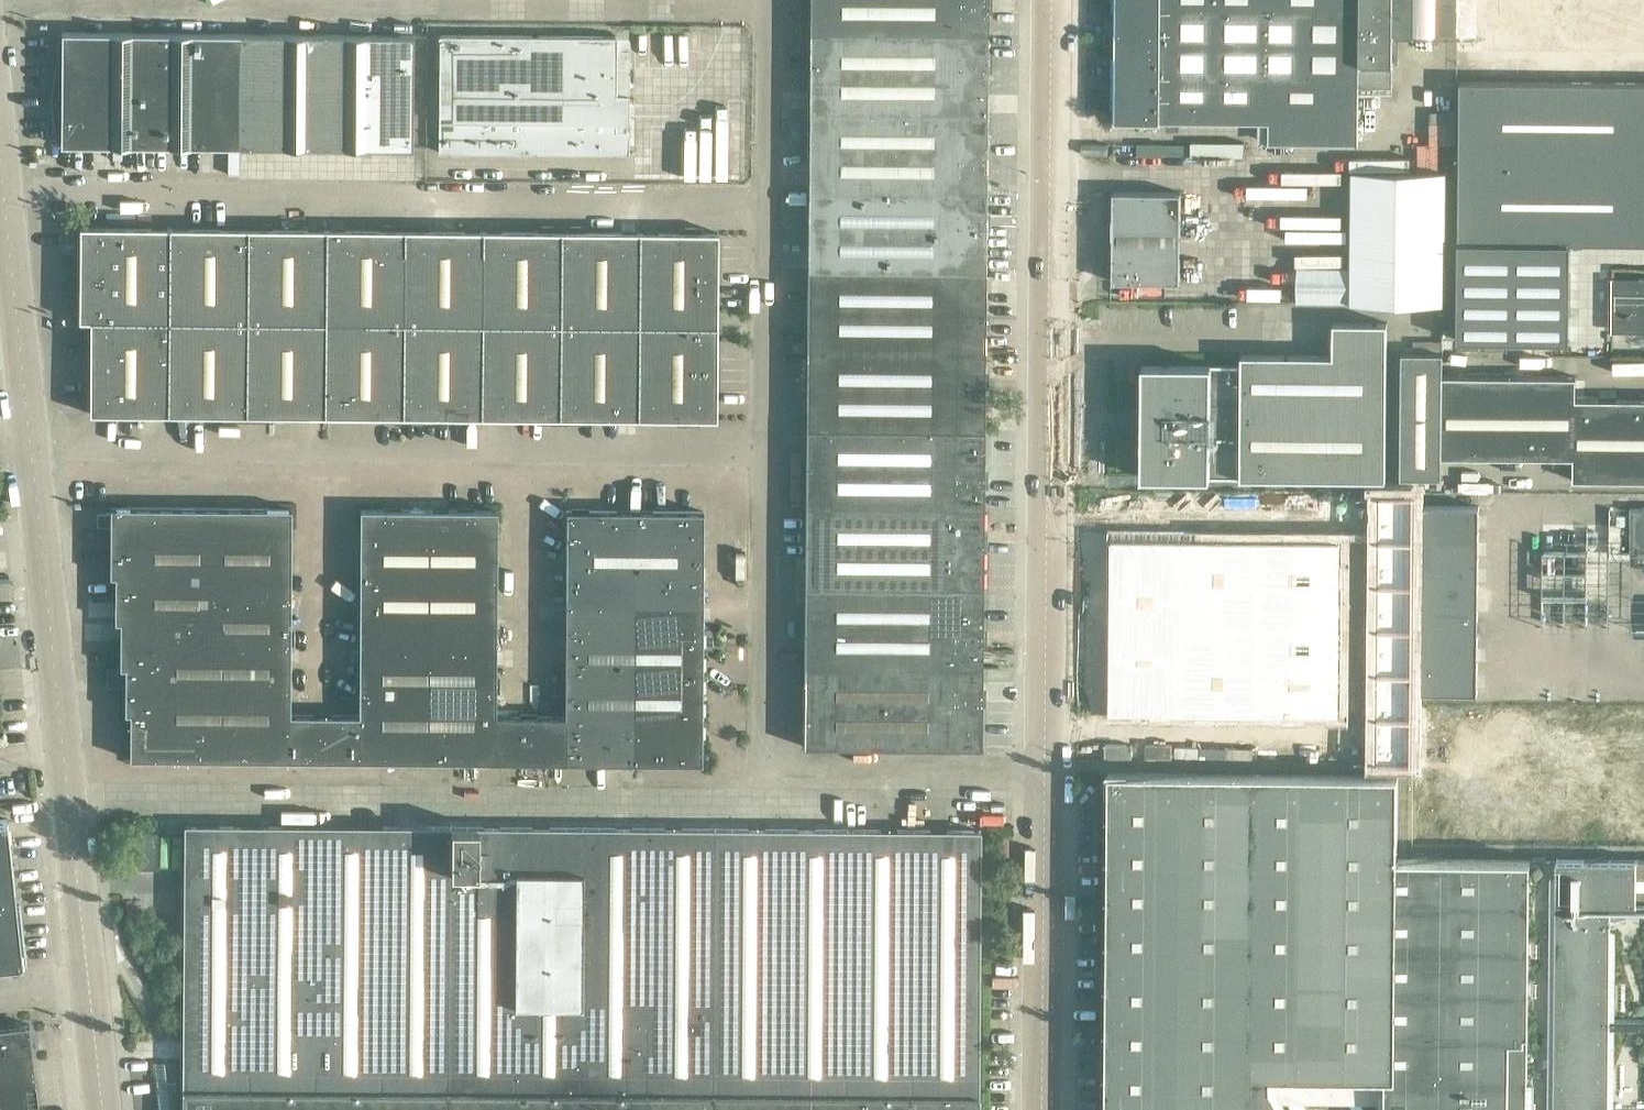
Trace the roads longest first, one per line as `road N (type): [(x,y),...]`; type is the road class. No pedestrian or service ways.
road 1 (unclassified): [(1045,798),(1053,0)]
road 2 (unclassified): [(769,188),(3,182)]
road 3 (unclassified): [(765,444),(30,437)]
road 4 (unclassified): [(729,12),(0,5)]
road 5 (unclassified): [(764,797),(70,796)]
road 6 (unclassified): [(70,796),(30,437)]
road 7 (unclassified): [(764,797),(765,444)]
road 8 (unclassified): [(1043,1109),(1045,798)]
road 9 (unclassified): [(1045,798),(764,797)]
road 10 (unclassified): [(30,437),(3,182)]
road 11 (unclassified): [(765,444),(769,188)]
road 12 (unclassified): [(89,984),(70,796)]
road 13 (unclassified): [(769,188),(772,12)]
road 14 (unclassified): [(103,1109),(89,984)]

